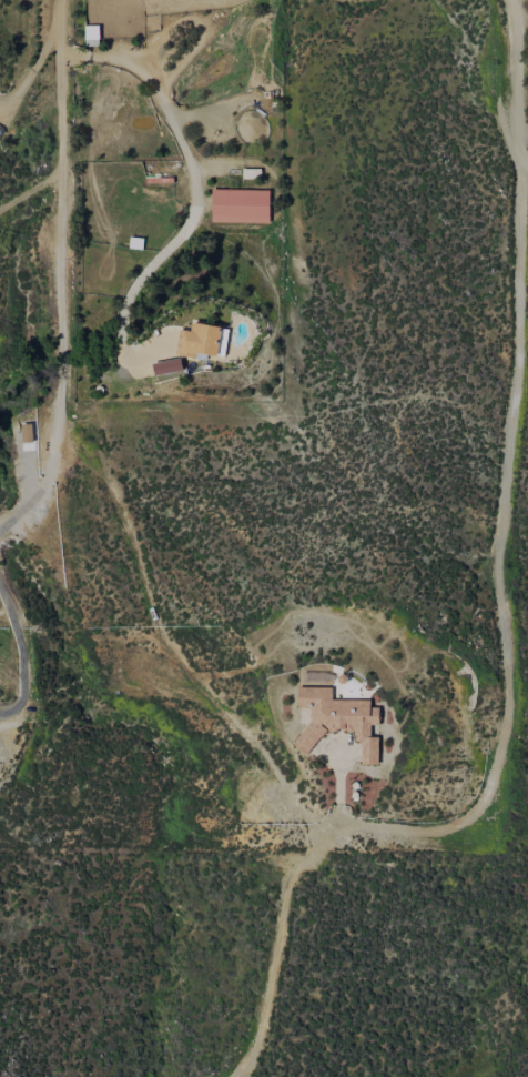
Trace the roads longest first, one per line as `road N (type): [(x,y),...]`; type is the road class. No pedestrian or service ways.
road 1 (track): [(486,803),(507,722),(497,573),(516,387),(522,174),(511,0)]
road 2 (track): [(229,1076),(260,1016),(297,865),(356,825),(443,831),(486,803)]
road 3 (residential): [(62,0),(58,422)]

